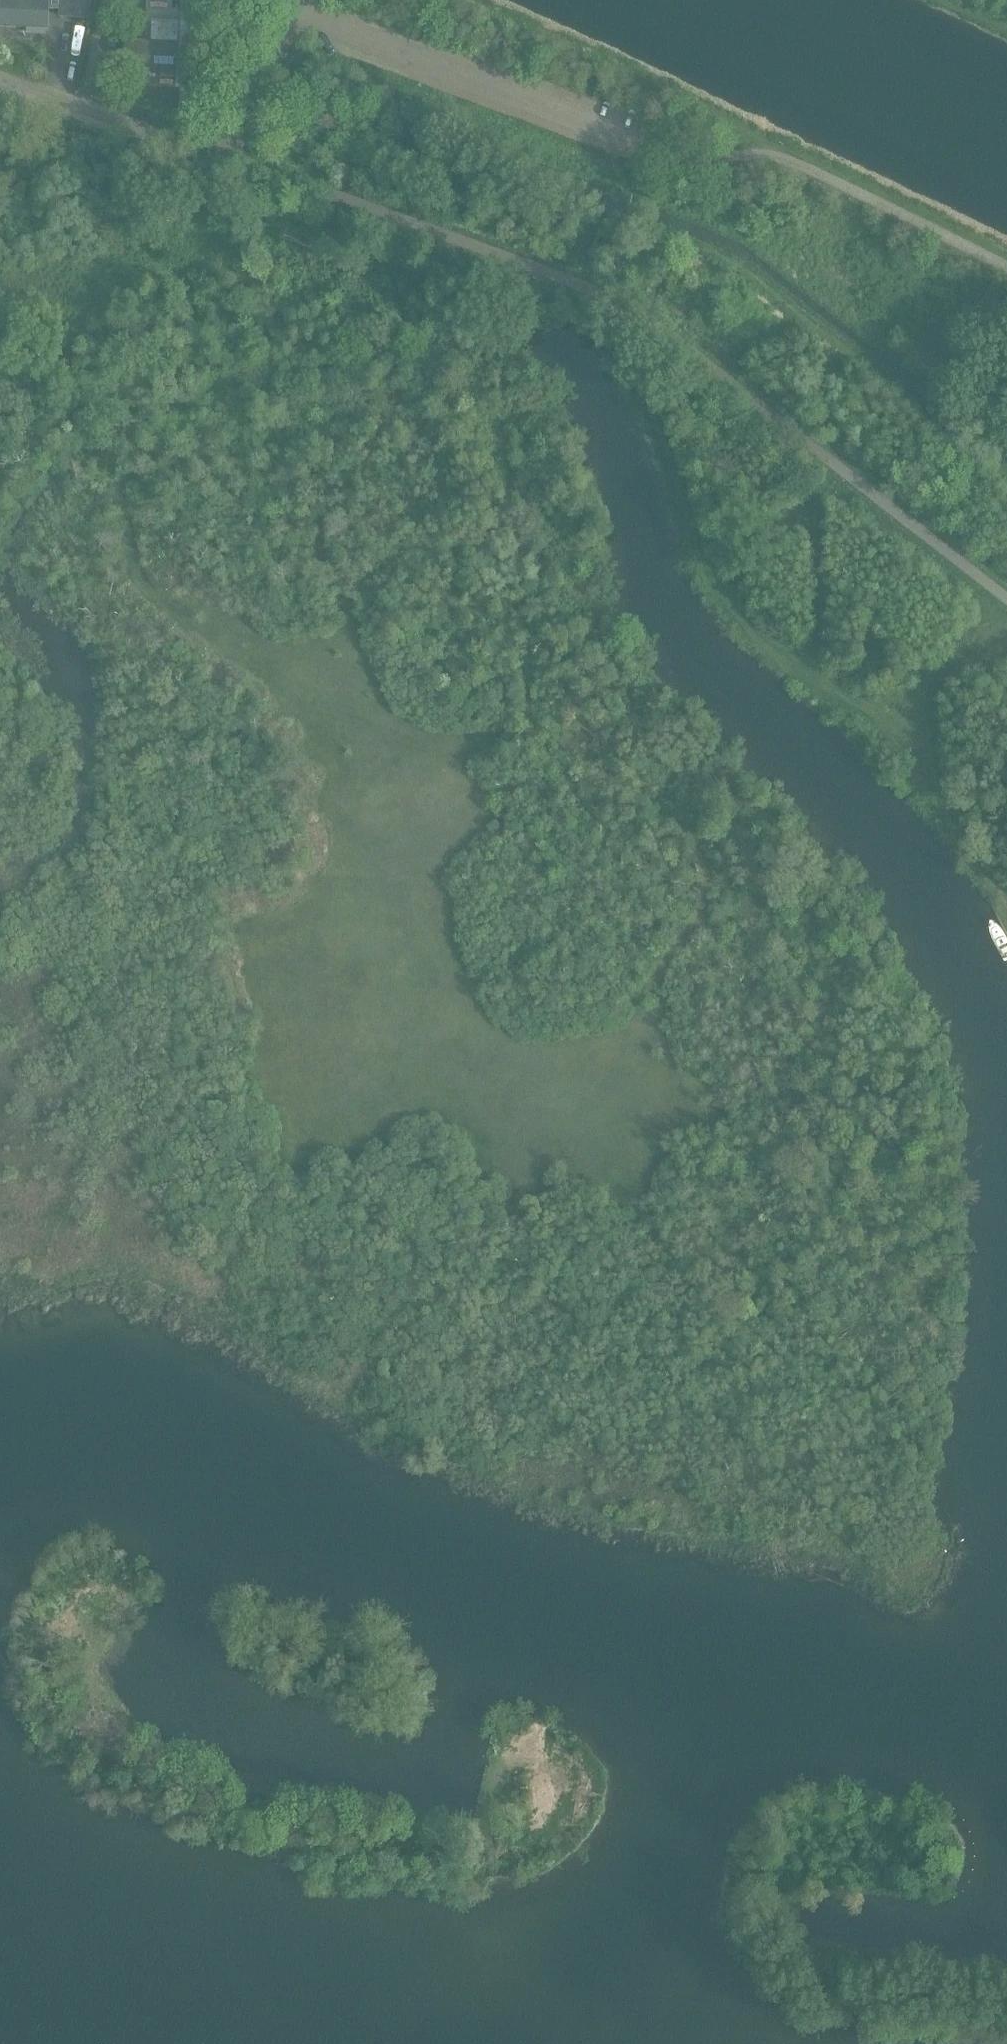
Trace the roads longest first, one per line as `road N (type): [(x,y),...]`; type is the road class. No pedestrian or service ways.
road 1 (unclassified): [(1006,260),(783,151),(634,136),(289,9),(248,113),(222,133),(189,136),(0,70)]

